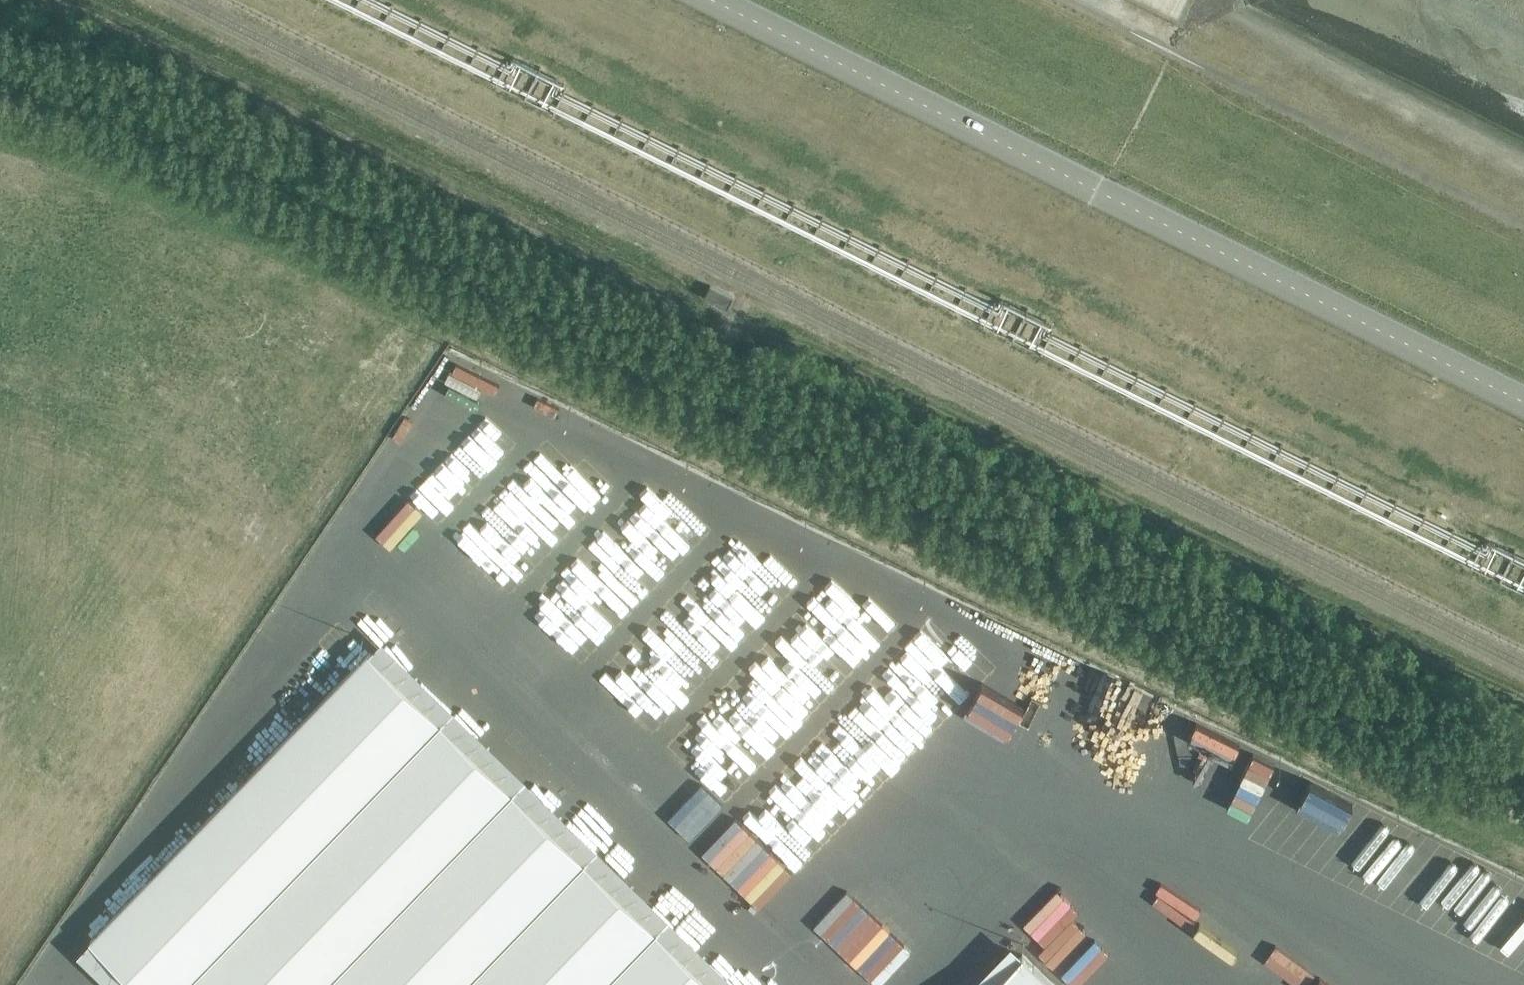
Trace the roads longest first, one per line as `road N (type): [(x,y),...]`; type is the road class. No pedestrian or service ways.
road 1 (track): [(0,112),(102,142),(229,195),(1452,800),(1523,820)]
road 2 (unclassified): [(1523,402),(712,0)]

